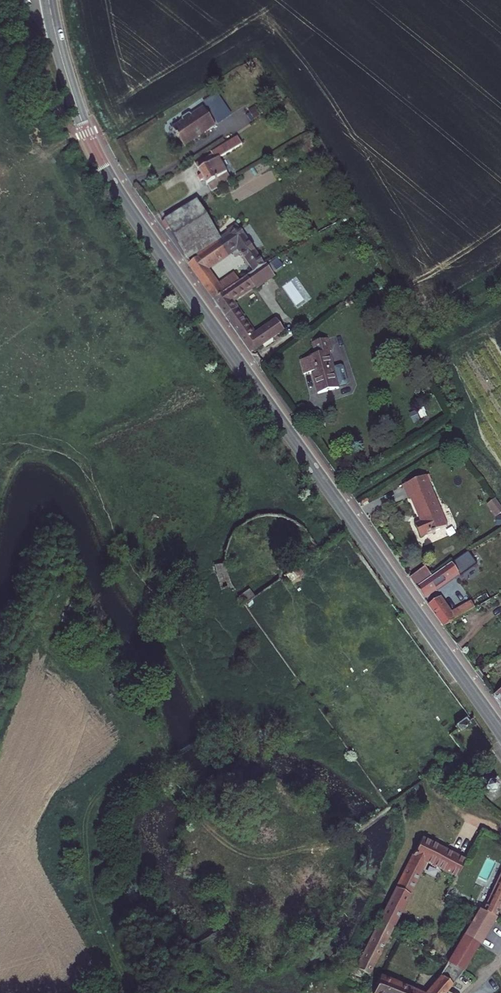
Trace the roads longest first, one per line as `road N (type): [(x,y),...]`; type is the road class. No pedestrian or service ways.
road 1 (secondary): [(49,0),(66,78),(108,176),(500,731)]

